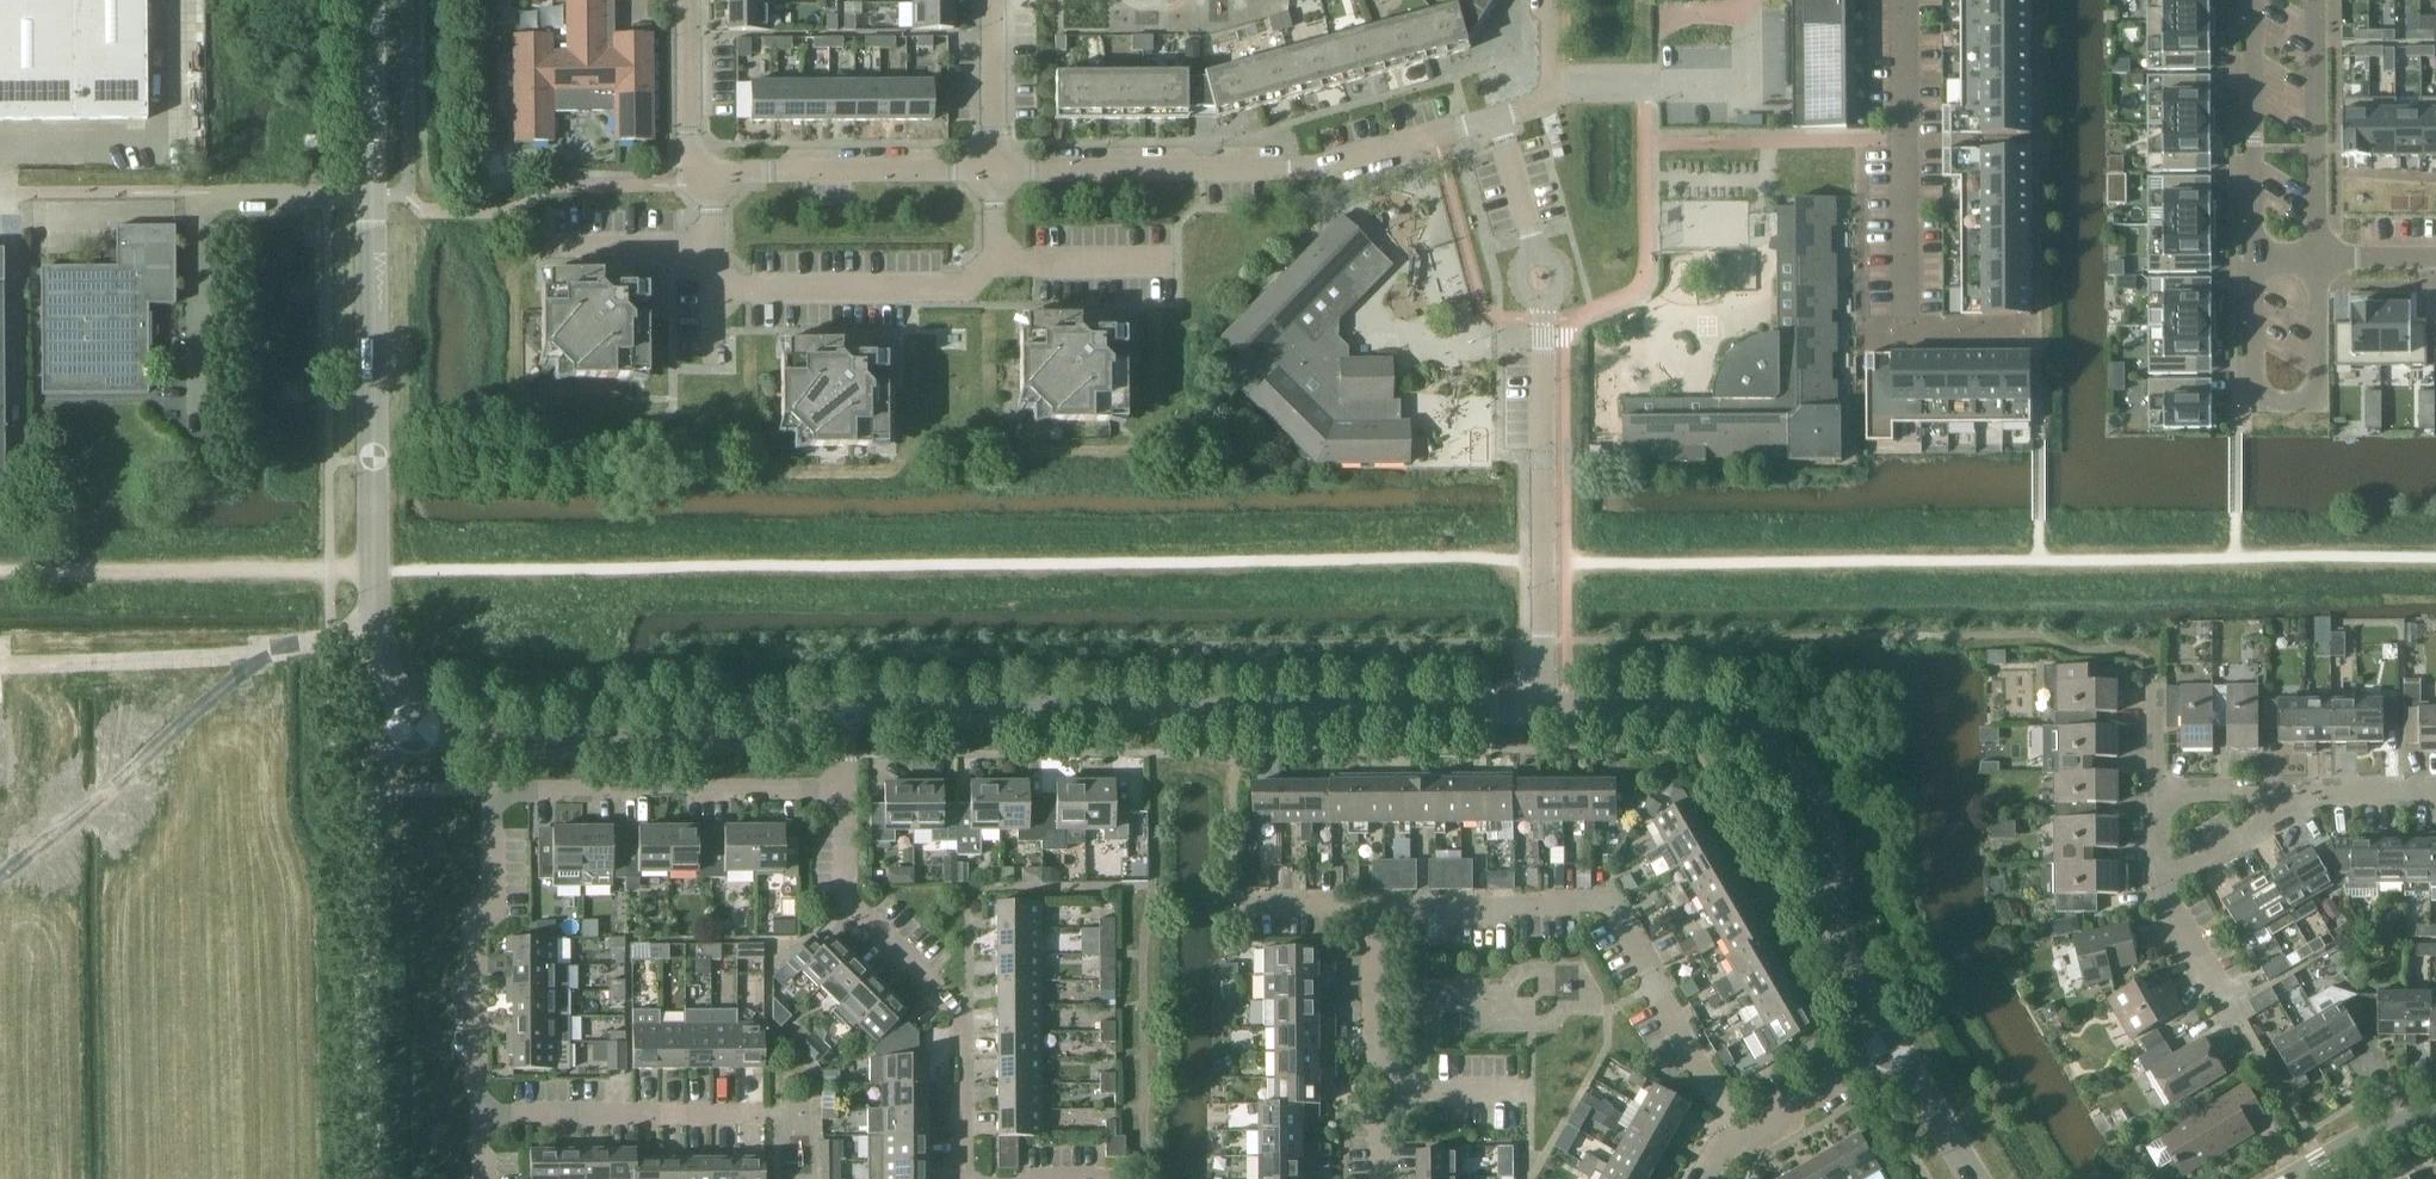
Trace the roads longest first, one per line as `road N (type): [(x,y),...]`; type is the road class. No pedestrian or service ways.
road 1 (tertiary): [(415,731),(379,634),(366,0)]
road 2 (tertiary): [(845,715),(1545,709)]
road 3 (tertiary): [(1545,709),(1731,714),(1798,765),(1831,837),(1844,948),(1895,1046)]
road 4 (residential): [(993,169),(1327,166),(1498,120)]
road 5 (residential): [(1364,903),(1583,906),(1610,916),(1737,1137)]
road 6 (unclassified): [(375,1178),(371,810),(415,731)]
road 7 (tertiary): [(415,731),(458,744),(715,747),(845,715)]
road 8 (residential): [(964,1178),(967,1018),(845,889),(845,794)]
road 9 (residential): [(1545,709),(1542,298)]
road 10 (residential): [(2253,247),(2254,402),(2322,401),(2321,253)]
road 11 (residential): [(502,791),(845,794)]
road 12 (residential): [(502,791),(502,897),(476,934),(480,1117)]
road 13 (residential): [(680,178),(993,169)]
road 14 (residential): [(1903,0),(1904,312)]
road 15 (residential): [(1373,1178),(1407,1088),(1371,1059),(1364,903)]
road 16 (residential): [(759,1115),(480,1117)]
road 17 (unclassified): [(0,199),(257,198)]
road 18 (residential): [(2321,253),(2320,0)]
road 19 (residential): [(2251,0),(2253,247)]
road 20 (residential): [(1737,1137),(1895,1046)]
road 21 (residential): [(680,178),(678,0)]
road 22 (residential): [(993,169),(991,0)]
road 23 (residential): [(2162,890),(2183,866),(2268,821),(2290,794)]
road 24 (tertiary): [(2292,1178),(2377,1131),(2435,1118)]
road 25 (residential): [(1498,120),(1541,105),(1556,78),(1554,0)]
road 26 (residential): [(2238,1022),(2162,890)]
road 27 (tertiary): [(1895,1046),(1971,1178)]
road 28 (residential): [(2290,794),(2435,792)]
road 29 (residential): [(1534,255),(1498,120)]
road 30 (residential): [(2160,796),(2290,794)]
road 31 (residential): [(2160,796),(2153,671)]

